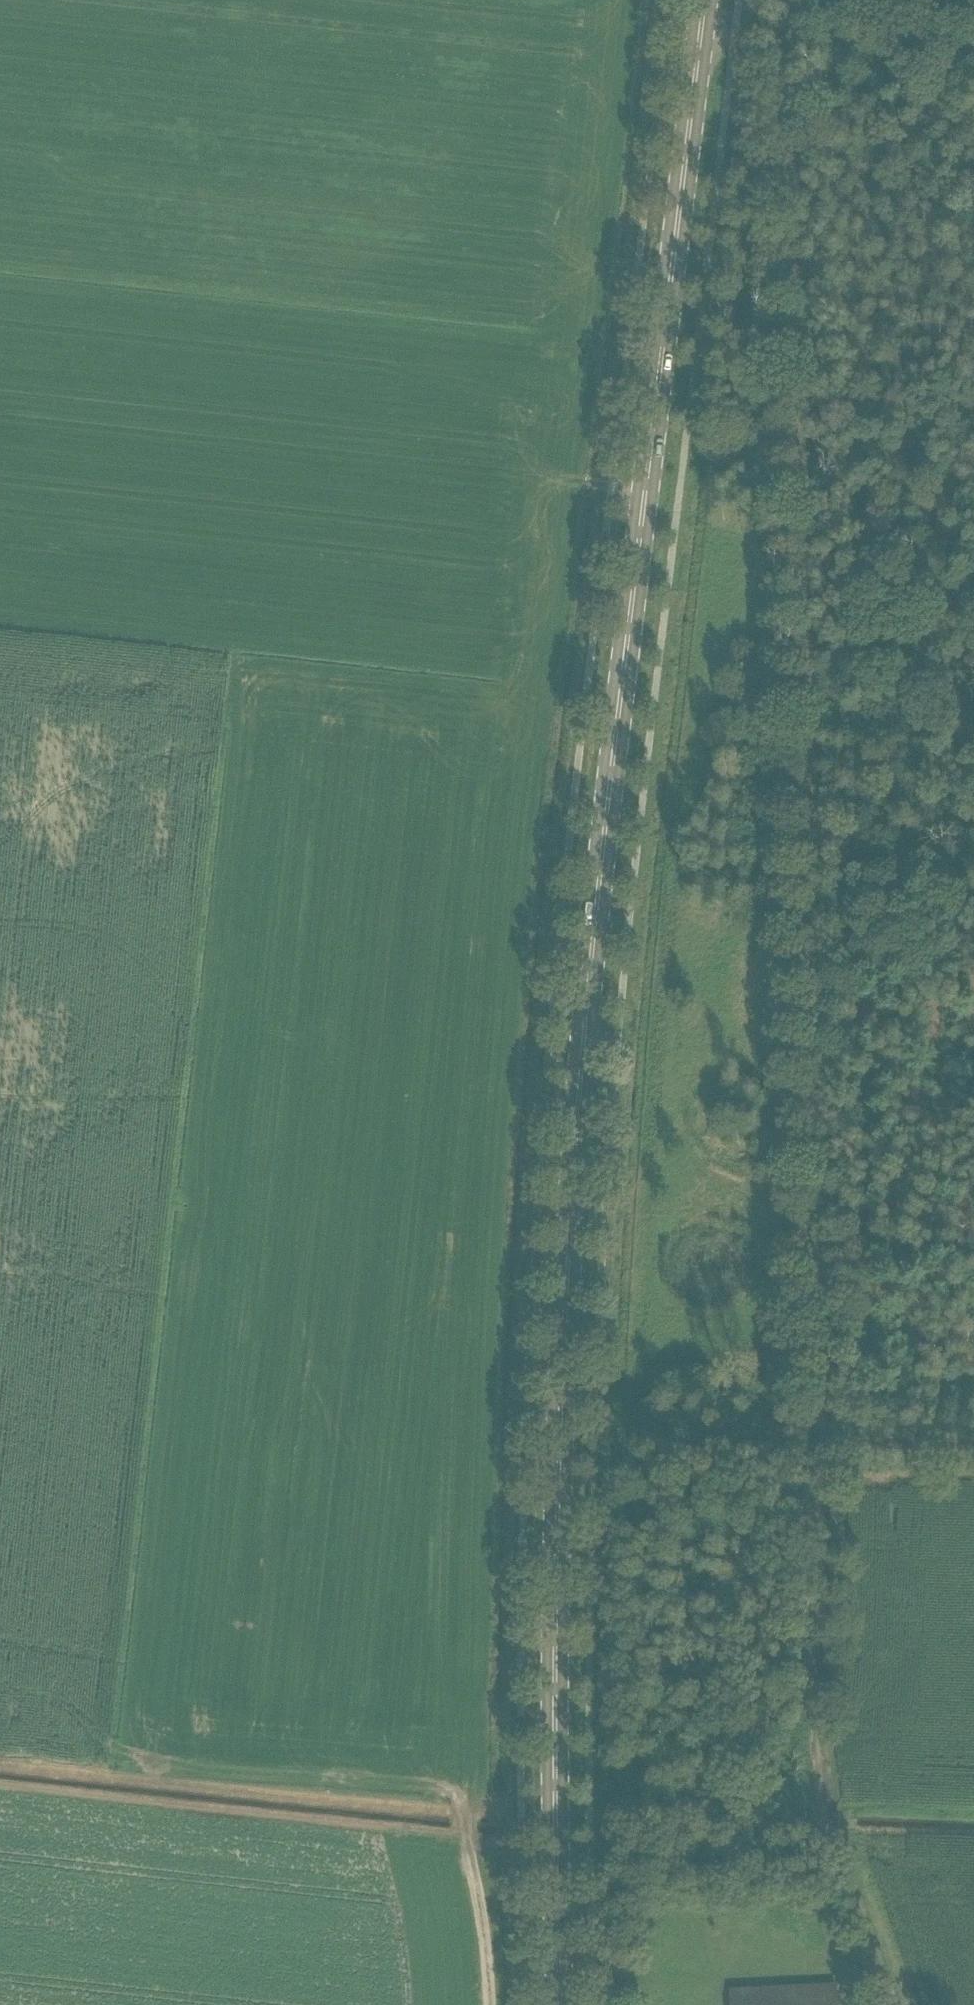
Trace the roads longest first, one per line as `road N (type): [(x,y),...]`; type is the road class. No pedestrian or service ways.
road 1 (primary): [(567,2004),(557,1437),(603,890),(703,0)]
road 2 (track): [(784,53),(818,1455)]
road 3 (track): [(894,2004),(823,1772),(818,1455)]
road 4 (track): [(496,2004),(493,1927),(460,1804)]
road 5 (track): [(818,1455),(973,1459)]

